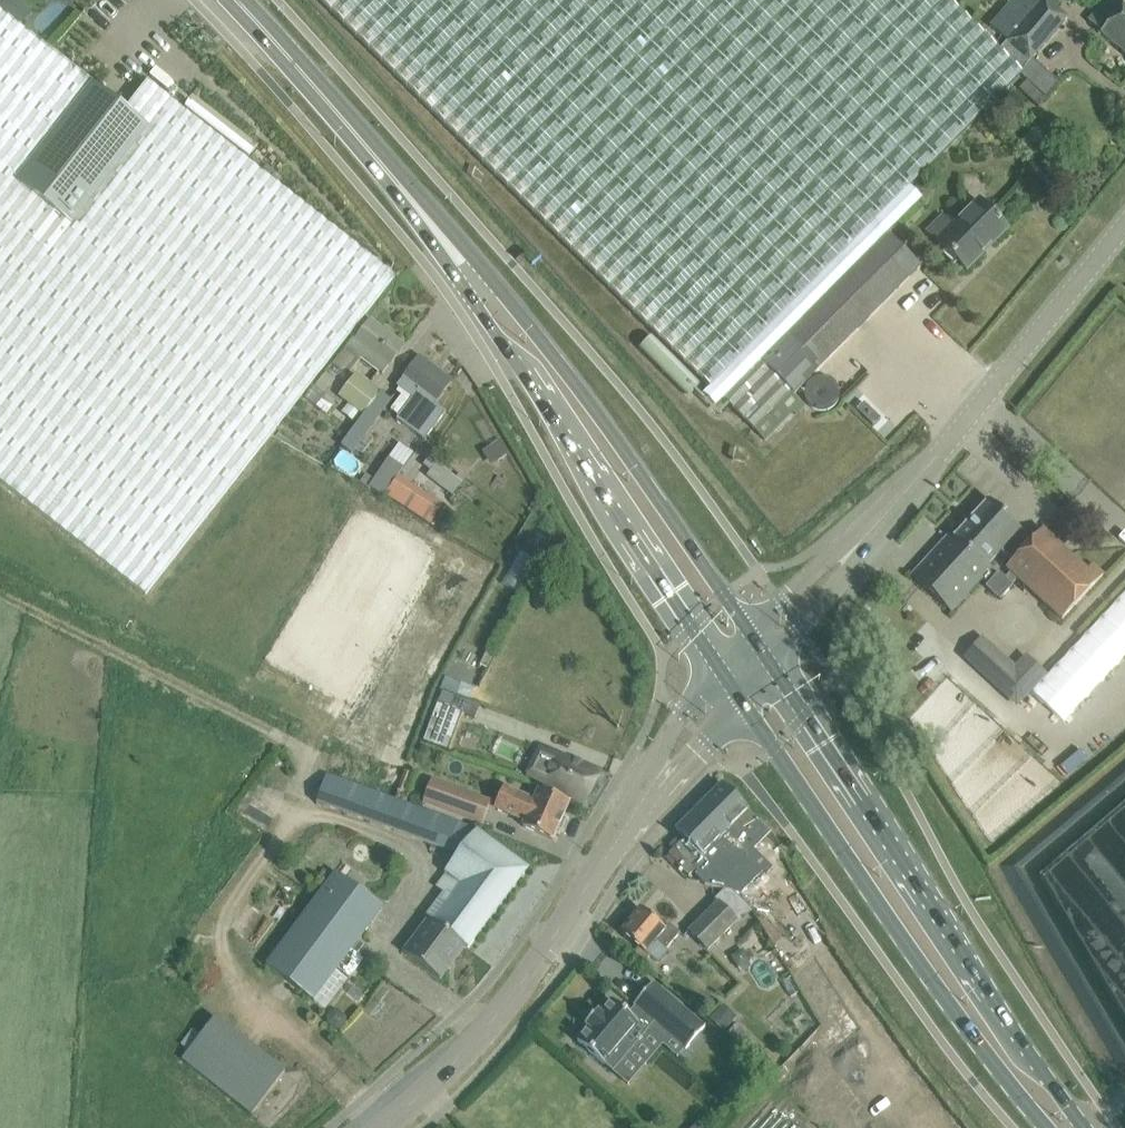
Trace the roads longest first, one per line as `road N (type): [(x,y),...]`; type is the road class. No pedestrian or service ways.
road 1 (primary): [(1085,1127),(776,670)]
road 2 (primary): [(435,229),(457,276),(722,671)]
road 3 (primary): [(752,636),(606,421),(474,260),(435,229)]
road 4 (primary): [(746,707),(934,987),(1046,1127)]
road 5 (tertiary): [(381,1127),(498,1014),(657,785)]
road 6 (unclassified): [(862,544),(1124,221)]
road 7 (primary): [(435,229),(237,0)]
road 8 (unclassified): [(776,670),(862,544)]
road 9 (unclassified): [(862,544),(831,558),(752,636)]
road 10 (tertiary): [(722,671),(681,714),(657,785)]

